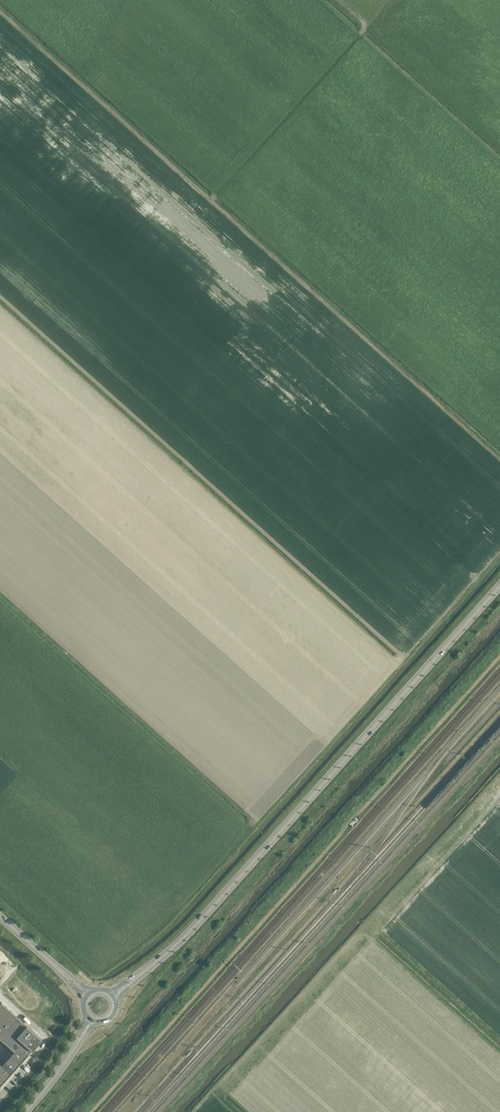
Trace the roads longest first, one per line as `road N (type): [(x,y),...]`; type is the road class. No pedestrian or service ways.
road 1 (track): [(499,657),(92,1111)]
road 2 (secondary): [(140,973),(193,928),(499,586)]

